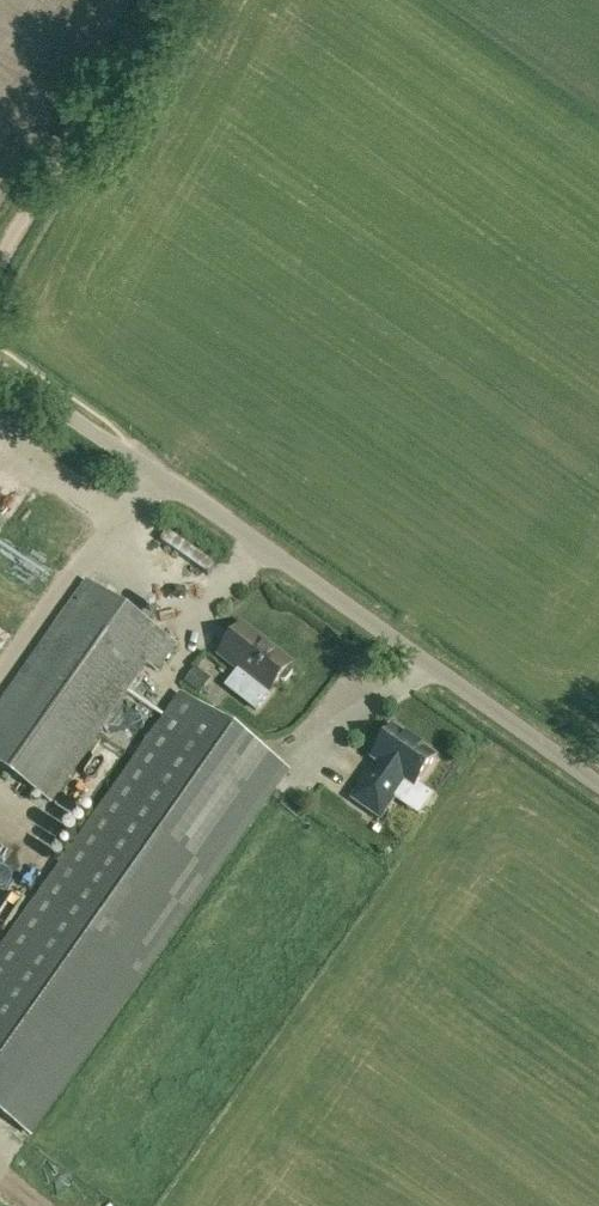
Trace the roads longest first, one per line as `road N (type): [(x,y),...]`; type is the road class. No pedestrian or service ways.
road 1 (unclassified): [(598,786),(0,365)]
road 2 (track): [(0,260),(147,0)]

